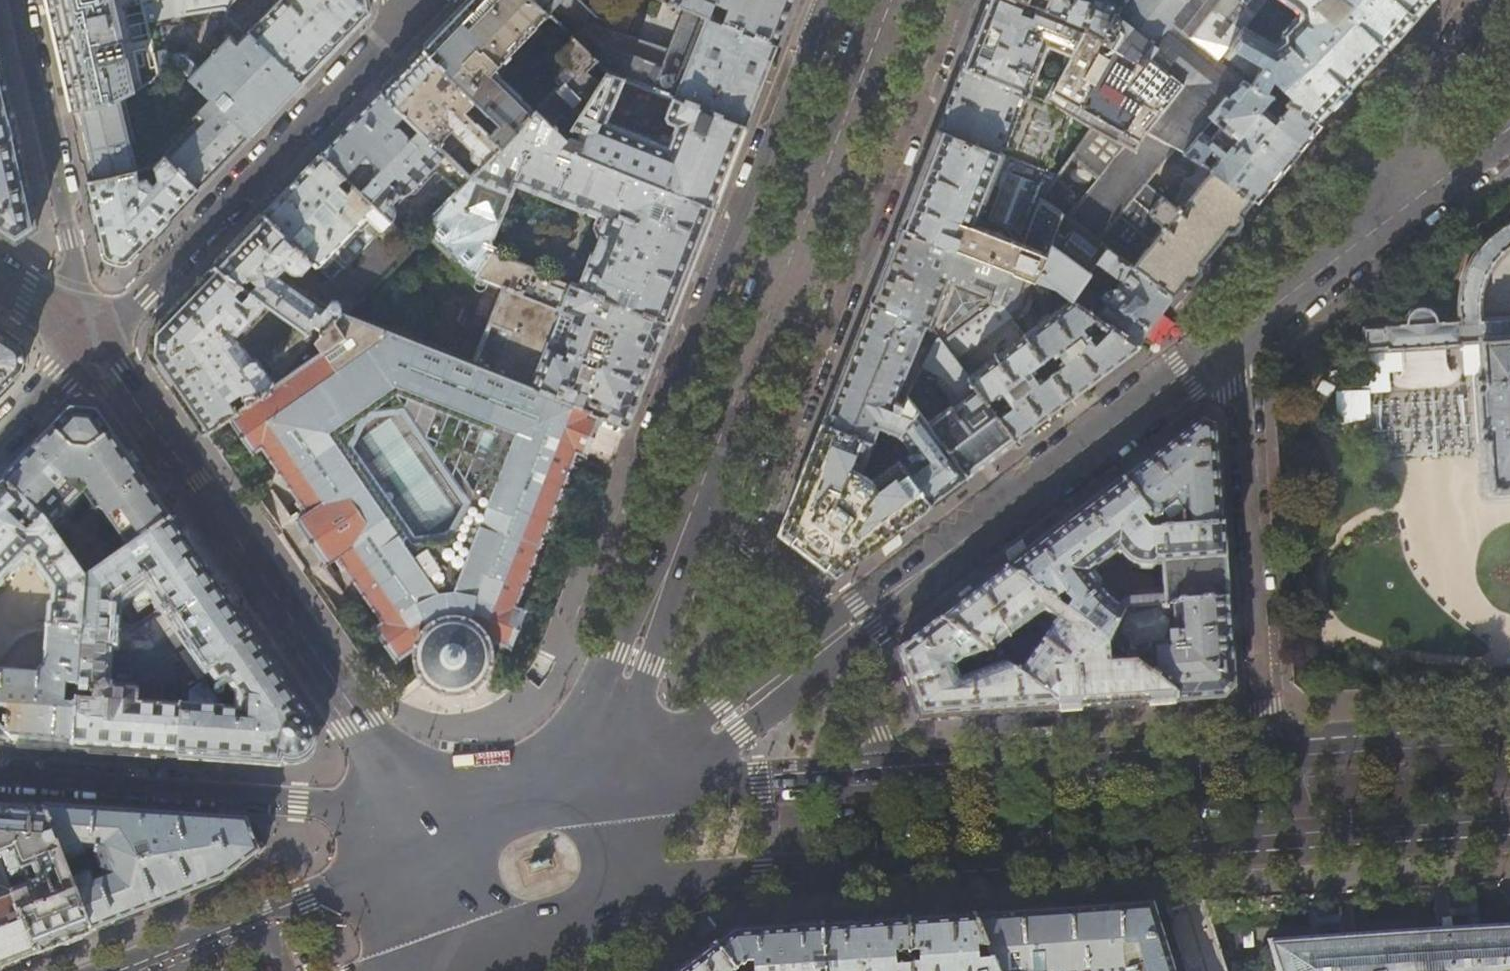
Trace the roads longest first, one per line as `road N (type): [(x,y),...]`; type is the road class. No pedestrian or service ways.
road 1 (primary): [(620,899),(1509,829)]
road 2 (residential): [(92,341),(363,721),(436,806)]
road 3 (primary): [(691,513),(891,0)]
road 4 (residential): [(842,635),(1238,335)]
road 5 (residential): [(401,27),(92,341)]
road 6 (residential): [(429,820),(298,801),(0,778)]
road 7 (unclassified): [(1270,749),(1238,335)]
road 8 (primary): [(1270,749),(897,774)]
road 9 (residential): [(92,341),(14,0)]
road 10 (secondary): [(420,861),(143,970)]
road 11 (primary): [(897,774),(600,792)]
road 12 (residential): [(600,792),(729,717),(842,635)]
road 13 (primary): [(581,776),(691,513)]
road 14 (residential): [(1388,220),(1412,114),(1482,0)]
road 15 (primary): [(1509,733),(1270,749)]
road 16 (residential): [(842,635),(691,513)]
road 17 (residential): [(1238,335),(1388,220)]
road 18 (primary): [(478,955),(545,963),(577,950),(620,899)]
road 19 (primary): [(581,776),(543,761),(502,761),(465,777),(436,806)]
road 20 (residential): [(1388,220),(1509,128)]
road 21 (residential): [(897,774),(842,635)]
road 22 (residential): [(0,436),(92,341)]

